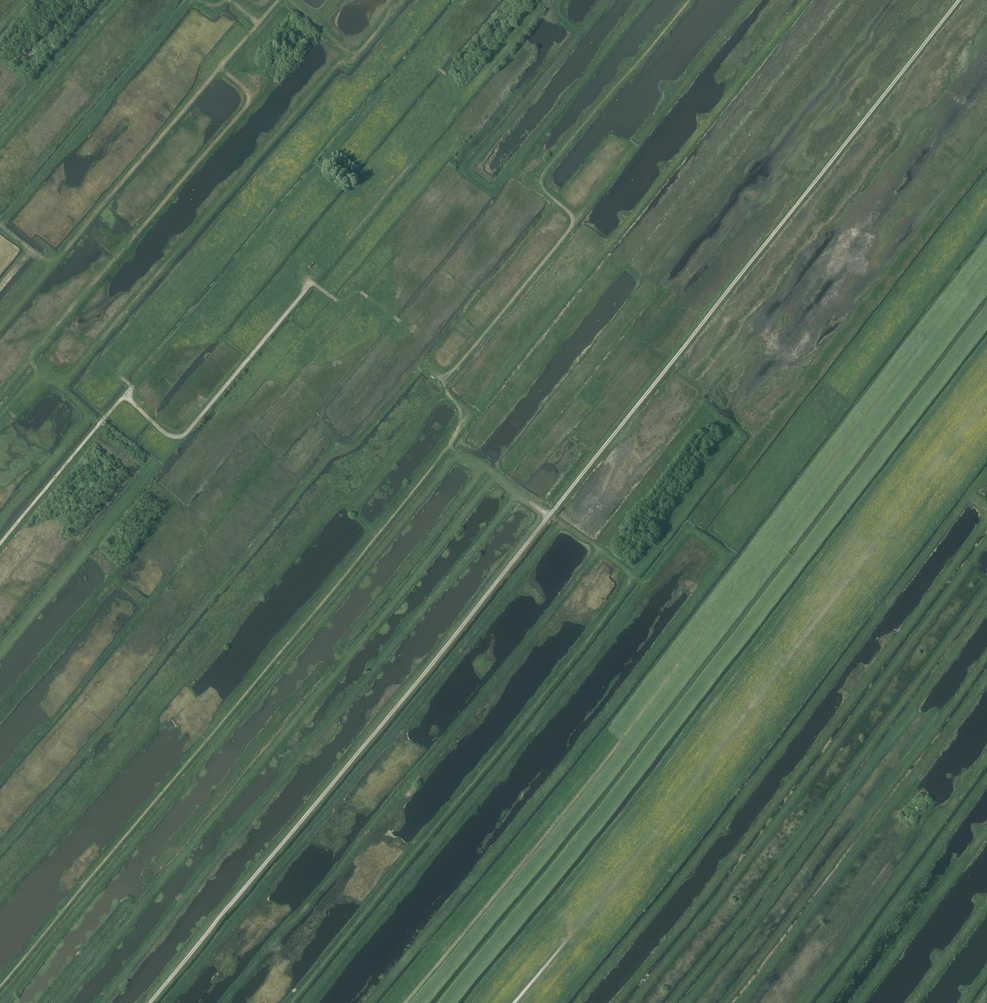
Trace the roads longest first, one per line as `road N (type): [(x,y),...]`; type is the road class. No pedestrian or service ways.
road 1 (track): [(959,0),(424,676),(150,1002)]
road 2 (track): [(689,0),(542,175),(541,188),(573,224),(444,384),(463,421),(450,444),(0,986)]
road 3 (track): [(986,397),(514,1002)]
road 4 (track): [(123,377),(132,388),(126,394),(157,425),(184,435),(312,284),(336,299)]
road 5 (track): [(176,437),(0,656)]
road 6 (track): [(126,394),(0,544)]
road 7 (track): [(549,515),(632,575),(606,616)]
road 8 (track): [(549,515),(450,444)]

